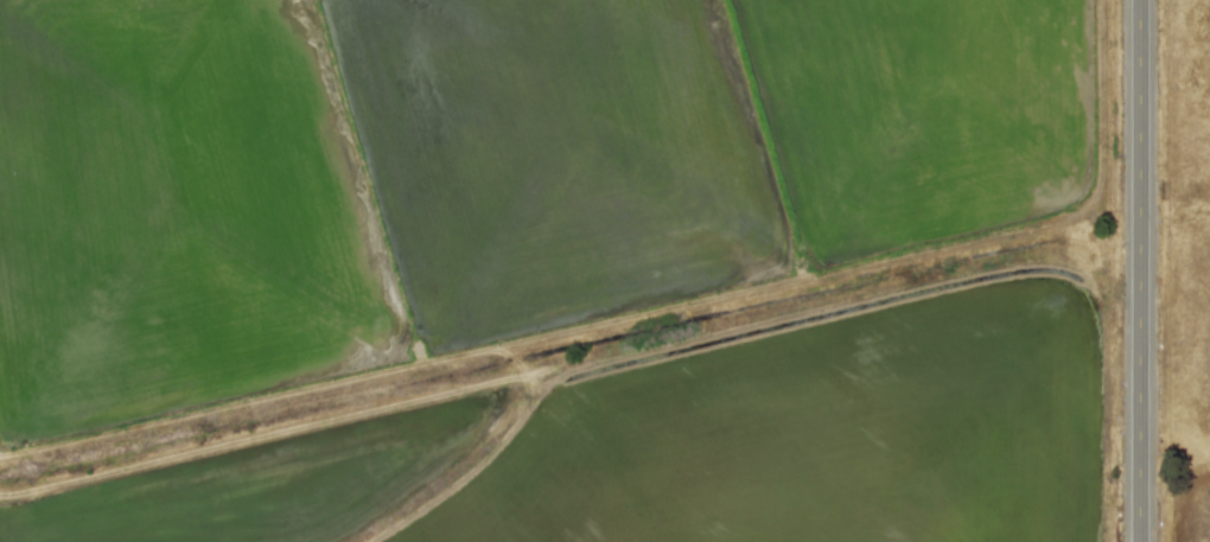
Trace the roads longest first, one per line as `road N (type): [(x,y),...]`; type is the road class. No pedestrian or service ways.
road 1 (residential): [(1138,0),(1139,541)]

